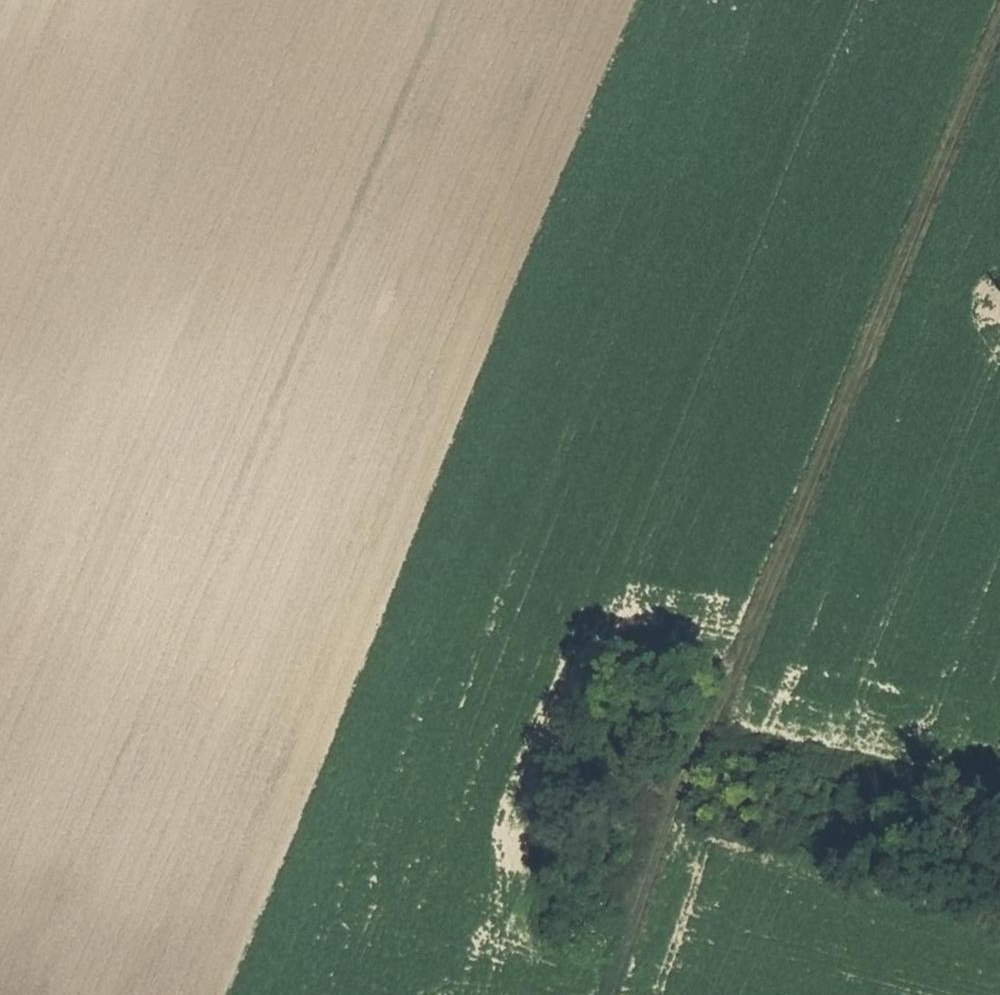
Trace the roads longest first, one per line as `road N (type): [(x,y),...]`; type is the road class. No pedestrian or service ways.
road 1 (track): [(999,35),(682,785),(608,994)]

